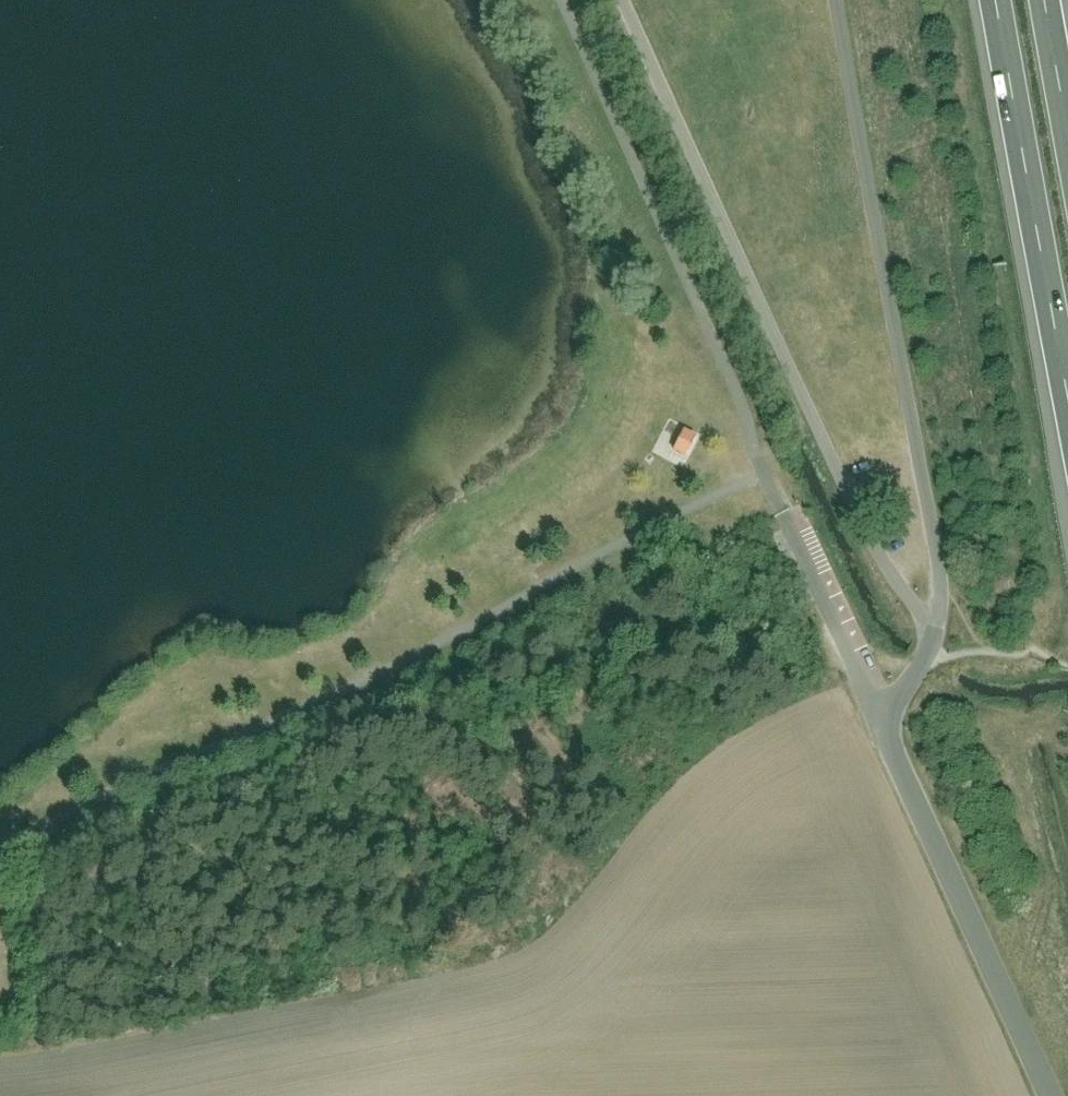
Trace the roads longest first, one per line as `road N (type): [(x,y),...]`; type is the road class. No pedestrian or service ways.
road 1 (track): [(558,0),(765,473)]
road 2 (motorway): [(998,0),(1067,382)]
road 3 (motorway): [(1067,123),(1046,0)]

